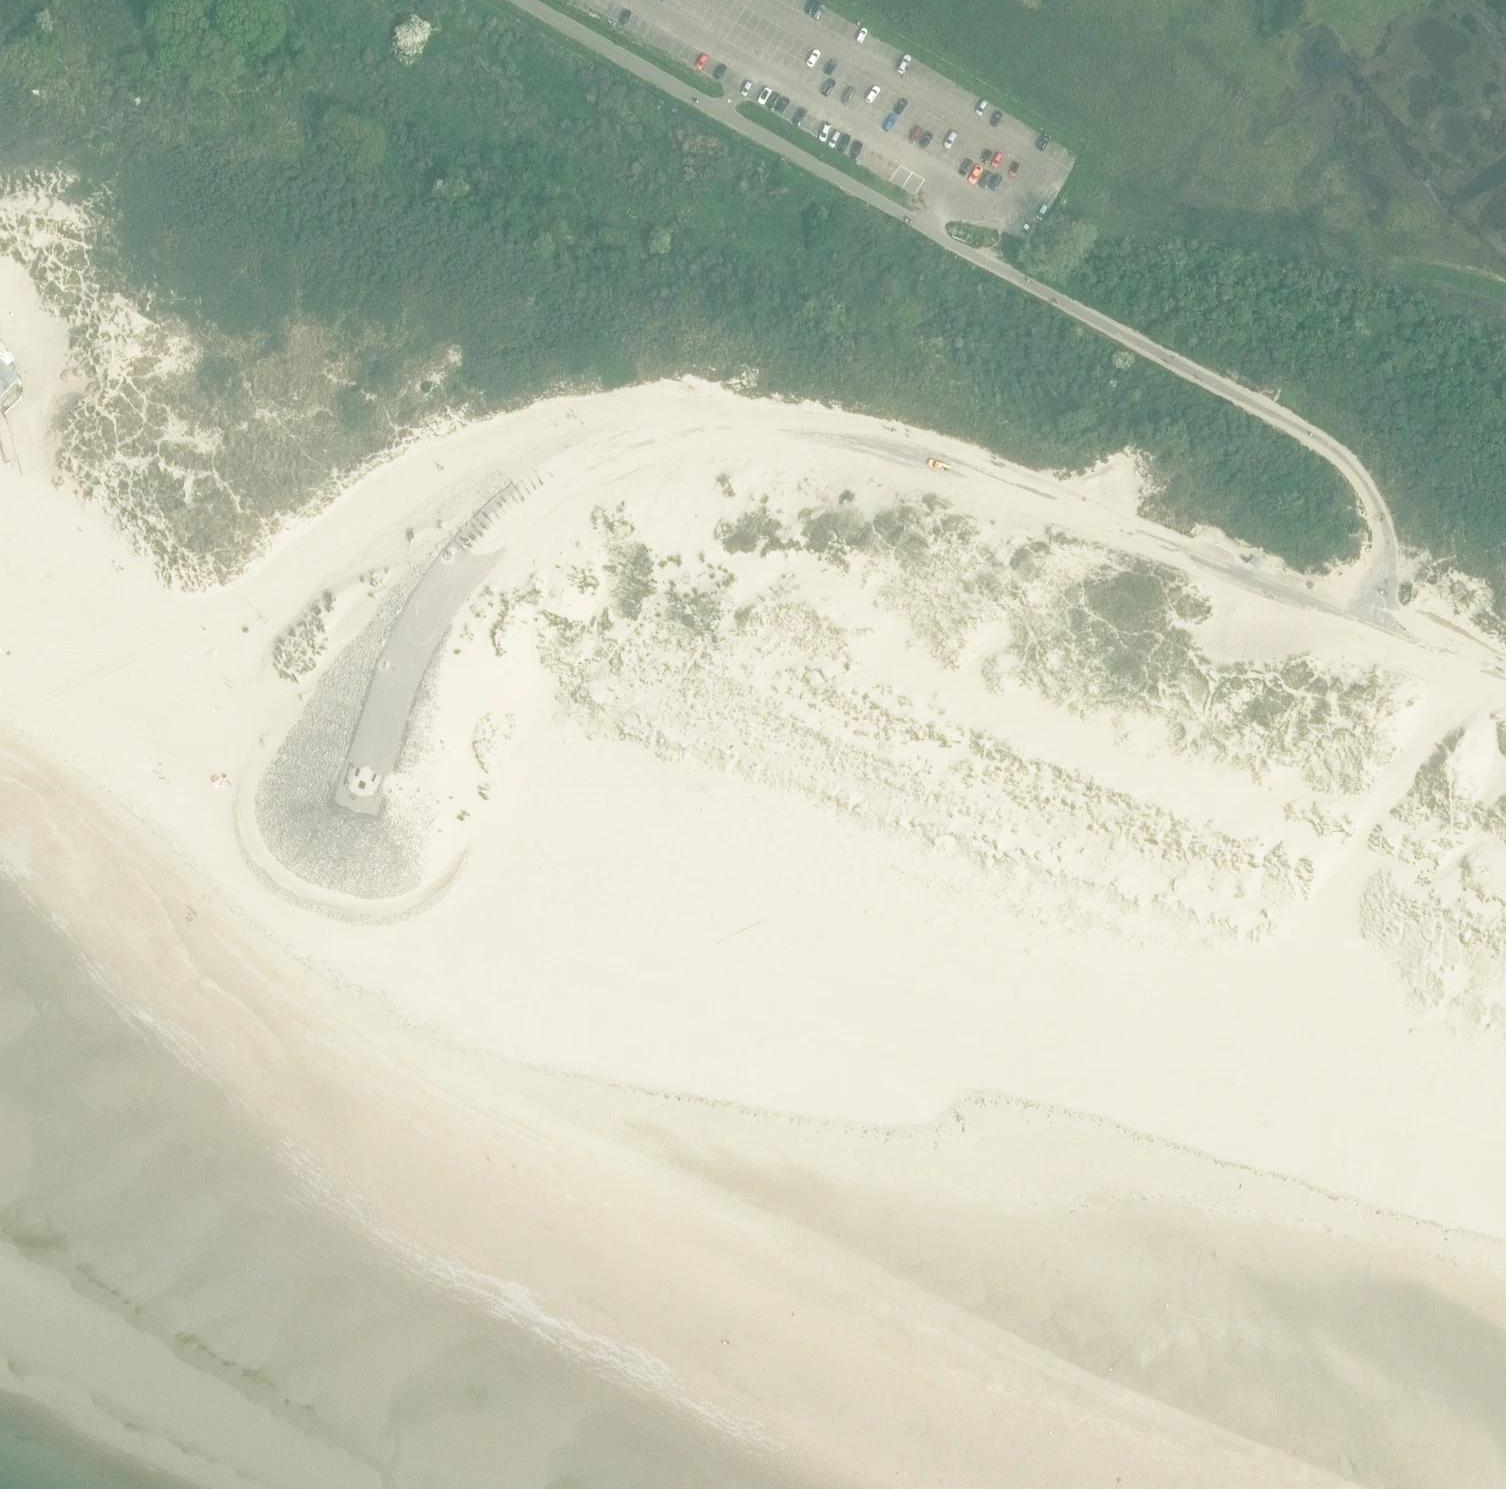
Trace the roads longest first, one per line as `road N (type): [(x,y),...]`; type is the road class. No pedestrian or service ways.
road 1 (unclassified): [(927,229),(522,0)]

